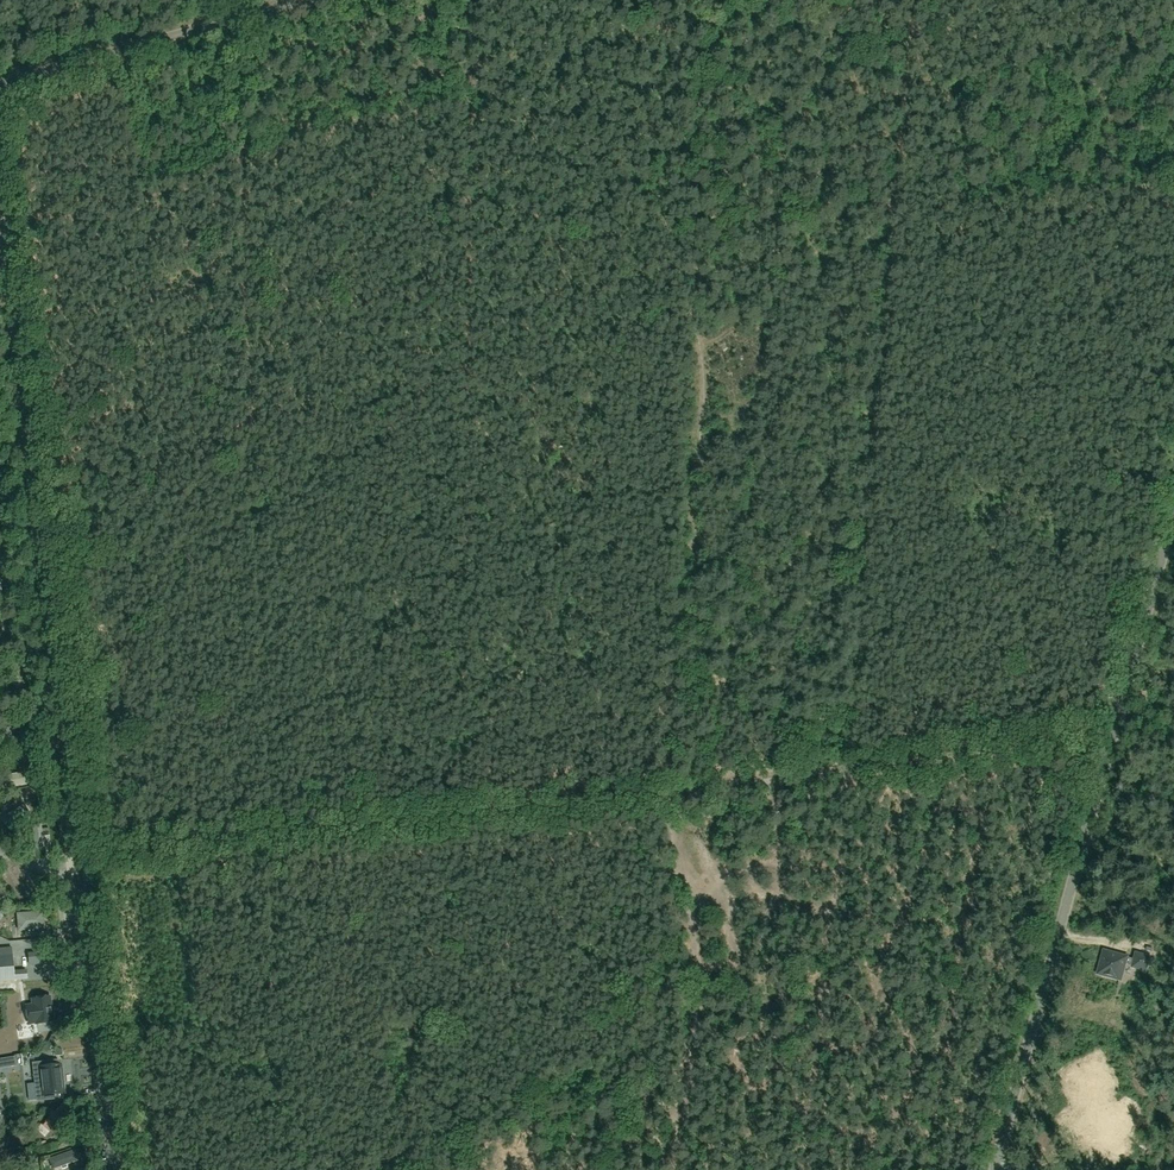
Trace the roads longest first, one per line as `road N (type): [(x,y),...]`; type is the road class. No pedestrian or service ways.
road 1 (track): [(75,855),(847,777),(1084,735),(1112,738)]
road 2 (unclassified): [(113,1169),(0,218)]
road 3 (track): [(713,0),(665,794)]
road 4 (track): [(912,0),(847,777)]
road 5 (unclassified): [(993,1169),(1173,513)]
road 6 (unclassified): [(0,87),(300,0)]

